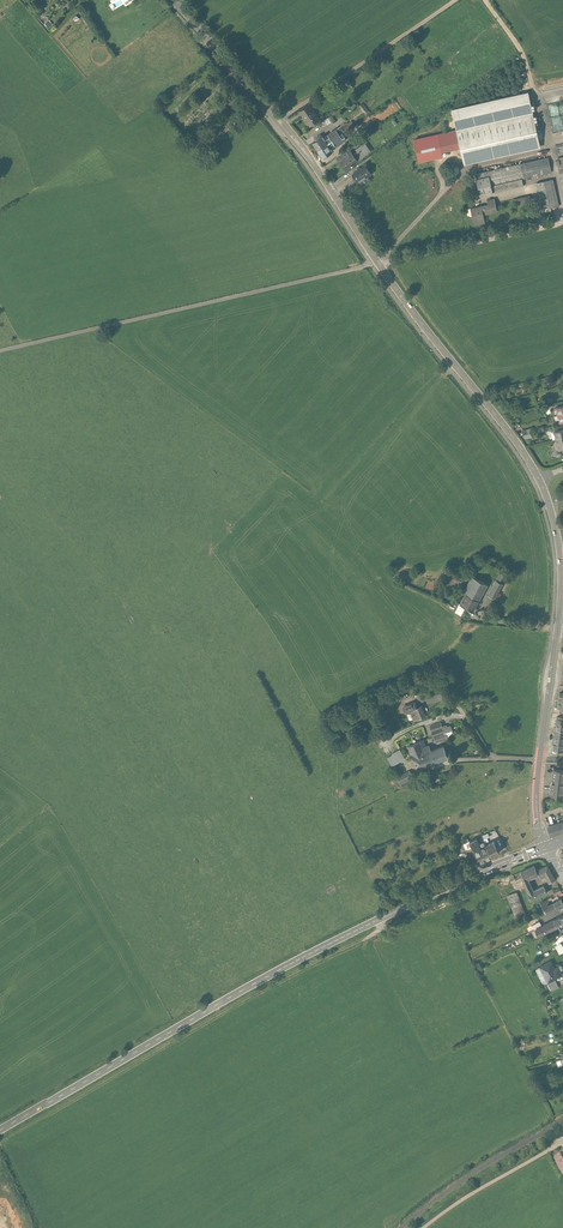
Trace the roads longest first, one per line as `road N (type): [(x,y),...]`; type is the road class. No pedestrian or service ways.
road 1 (secondary): [(547,846),(298,959),(0,1130)]
road 2 (tertiary): [(172,0),(315,166),(538,478)]
road 3 (track): [(376,920),(380,930),(0,1141)]
road 4 (track): [(371,265),(0,351)]
road 5 (tertiary): [(558,631),(537,796),(547,846)]
road 6 (track): [(456,0),(280,122)]
road 7 (track): [(562,222),(378,263)]
road 8 (track): [(422,1227),(562,1144)]

